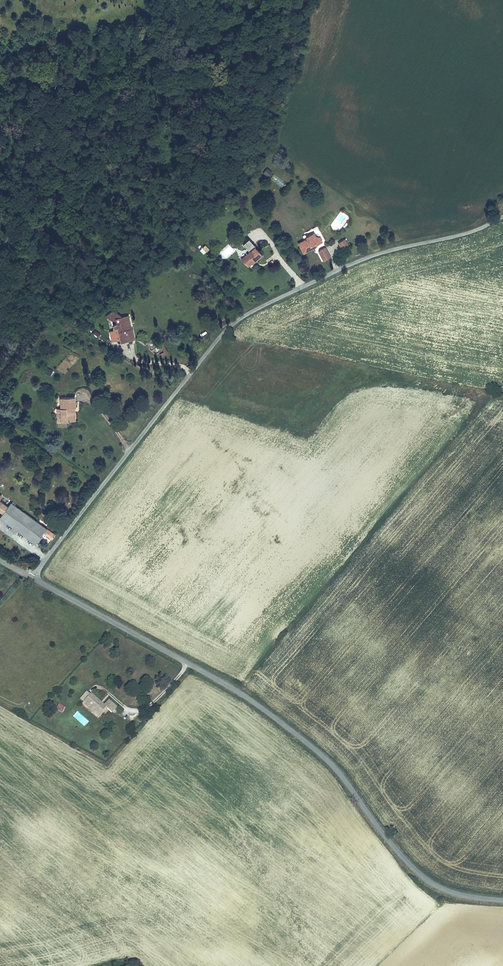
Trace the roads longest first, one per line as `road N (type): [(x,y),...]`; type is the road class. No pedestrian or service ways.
road 1 (tertiary): [(0,561),(268,713),(332,766),(426,880),(502,901)]

